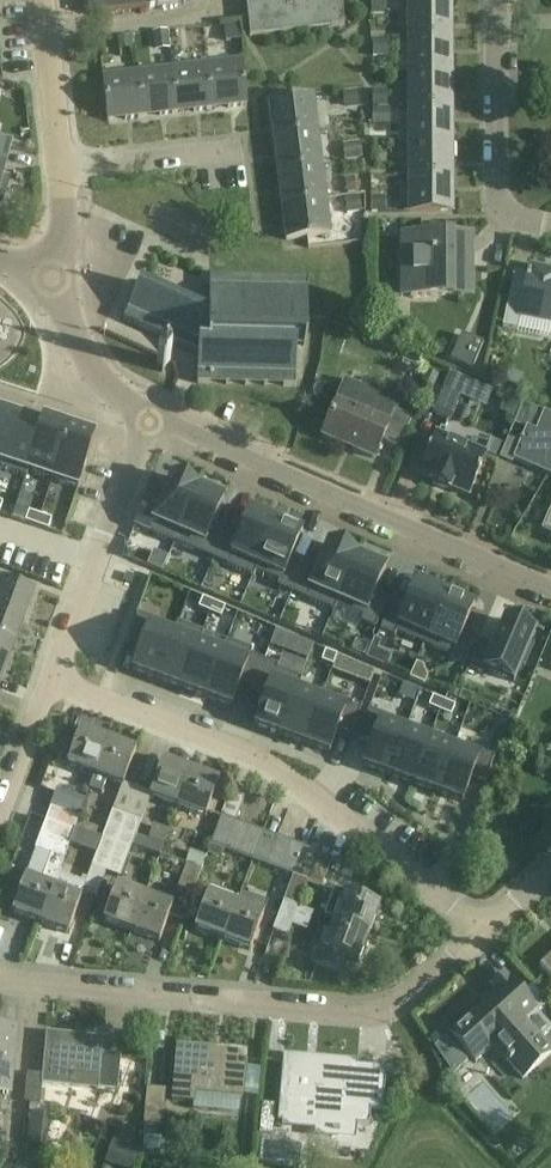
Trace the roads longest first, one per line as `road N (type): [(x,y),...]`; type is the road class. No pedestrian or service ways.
road 1 (residential): [(0,977),(388,1009),(483,928)]
road 2 (residential): [(483,928),(265,758),(59,683)]
road 3 (residential): [(550,591),(159,425)]
road 4 (residential): [(52,279),(68,223),(42,0)]
road 5 (residential): [(59,683),(159,425)]
road 6 (residential): [(550,225),(506,210),(497,188),(498,0)]
road 7 (residential): [(159,425),(117,399),(52,279)]
road 8 (residential): [(0,827),(59,683)]

